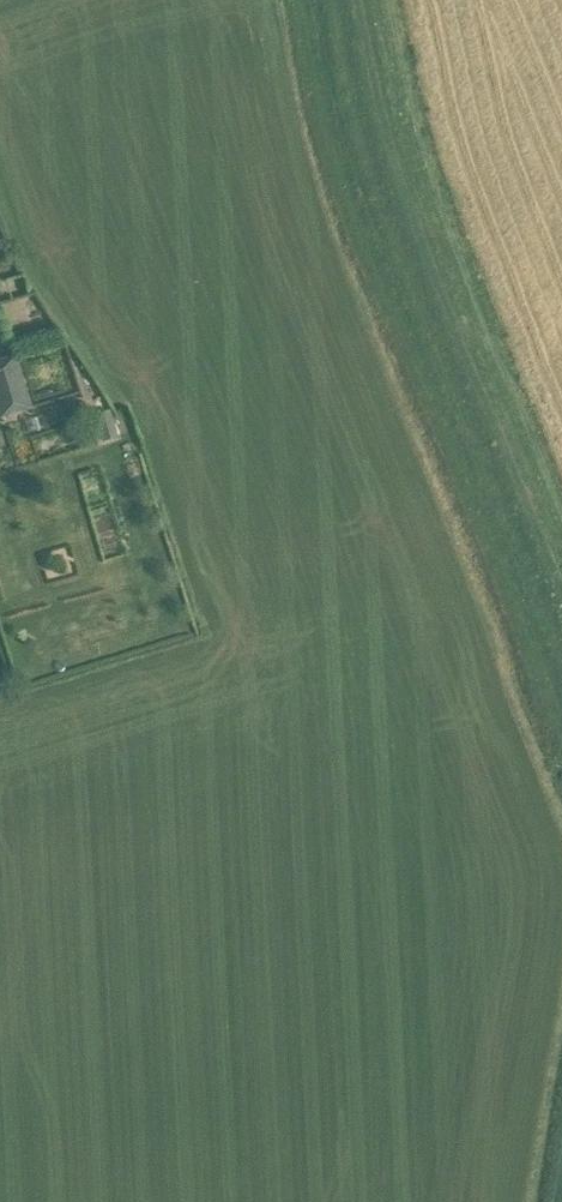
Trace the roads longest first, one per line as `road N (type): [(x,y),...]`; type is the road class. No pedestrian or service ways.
road 1 (track): [(561,583),(412,199),(360,0)]

